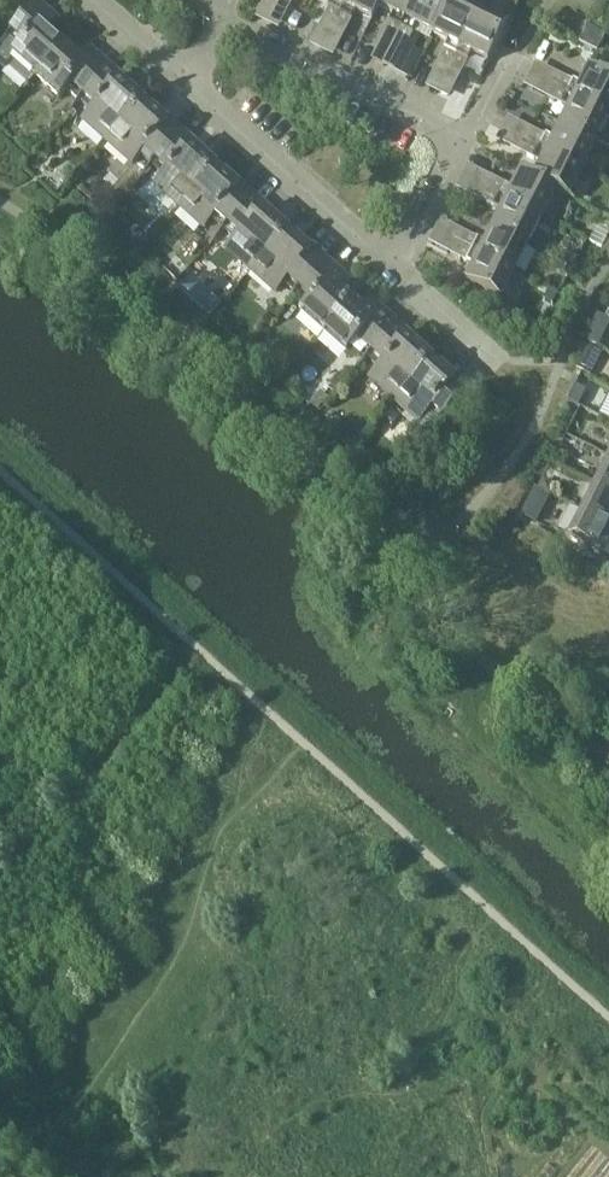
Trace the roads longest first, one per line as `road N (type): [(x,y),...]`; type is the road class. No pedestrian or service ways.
road 1 (residential): [(393,268),(179,78)]
road 2 (residential): [(463,138),(220,18)]
road 3 (residential): [(393,268),(463,138)]
road 4 (residential): [(498,359),(393,268)]

